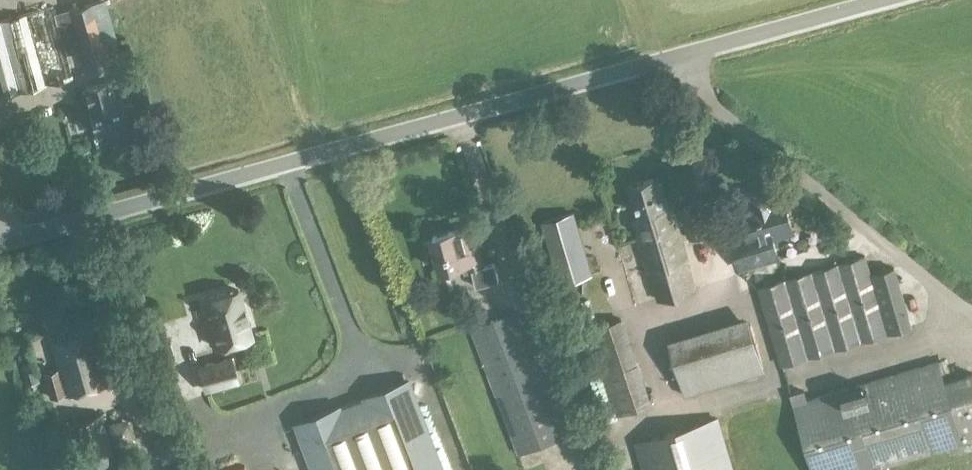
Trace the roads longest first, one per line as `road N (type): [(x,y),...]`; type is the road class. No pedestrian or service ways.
road 1 (unclassified): [(0,241),(879,0)]
road 2 (track): [(662,60),(971,307)]

